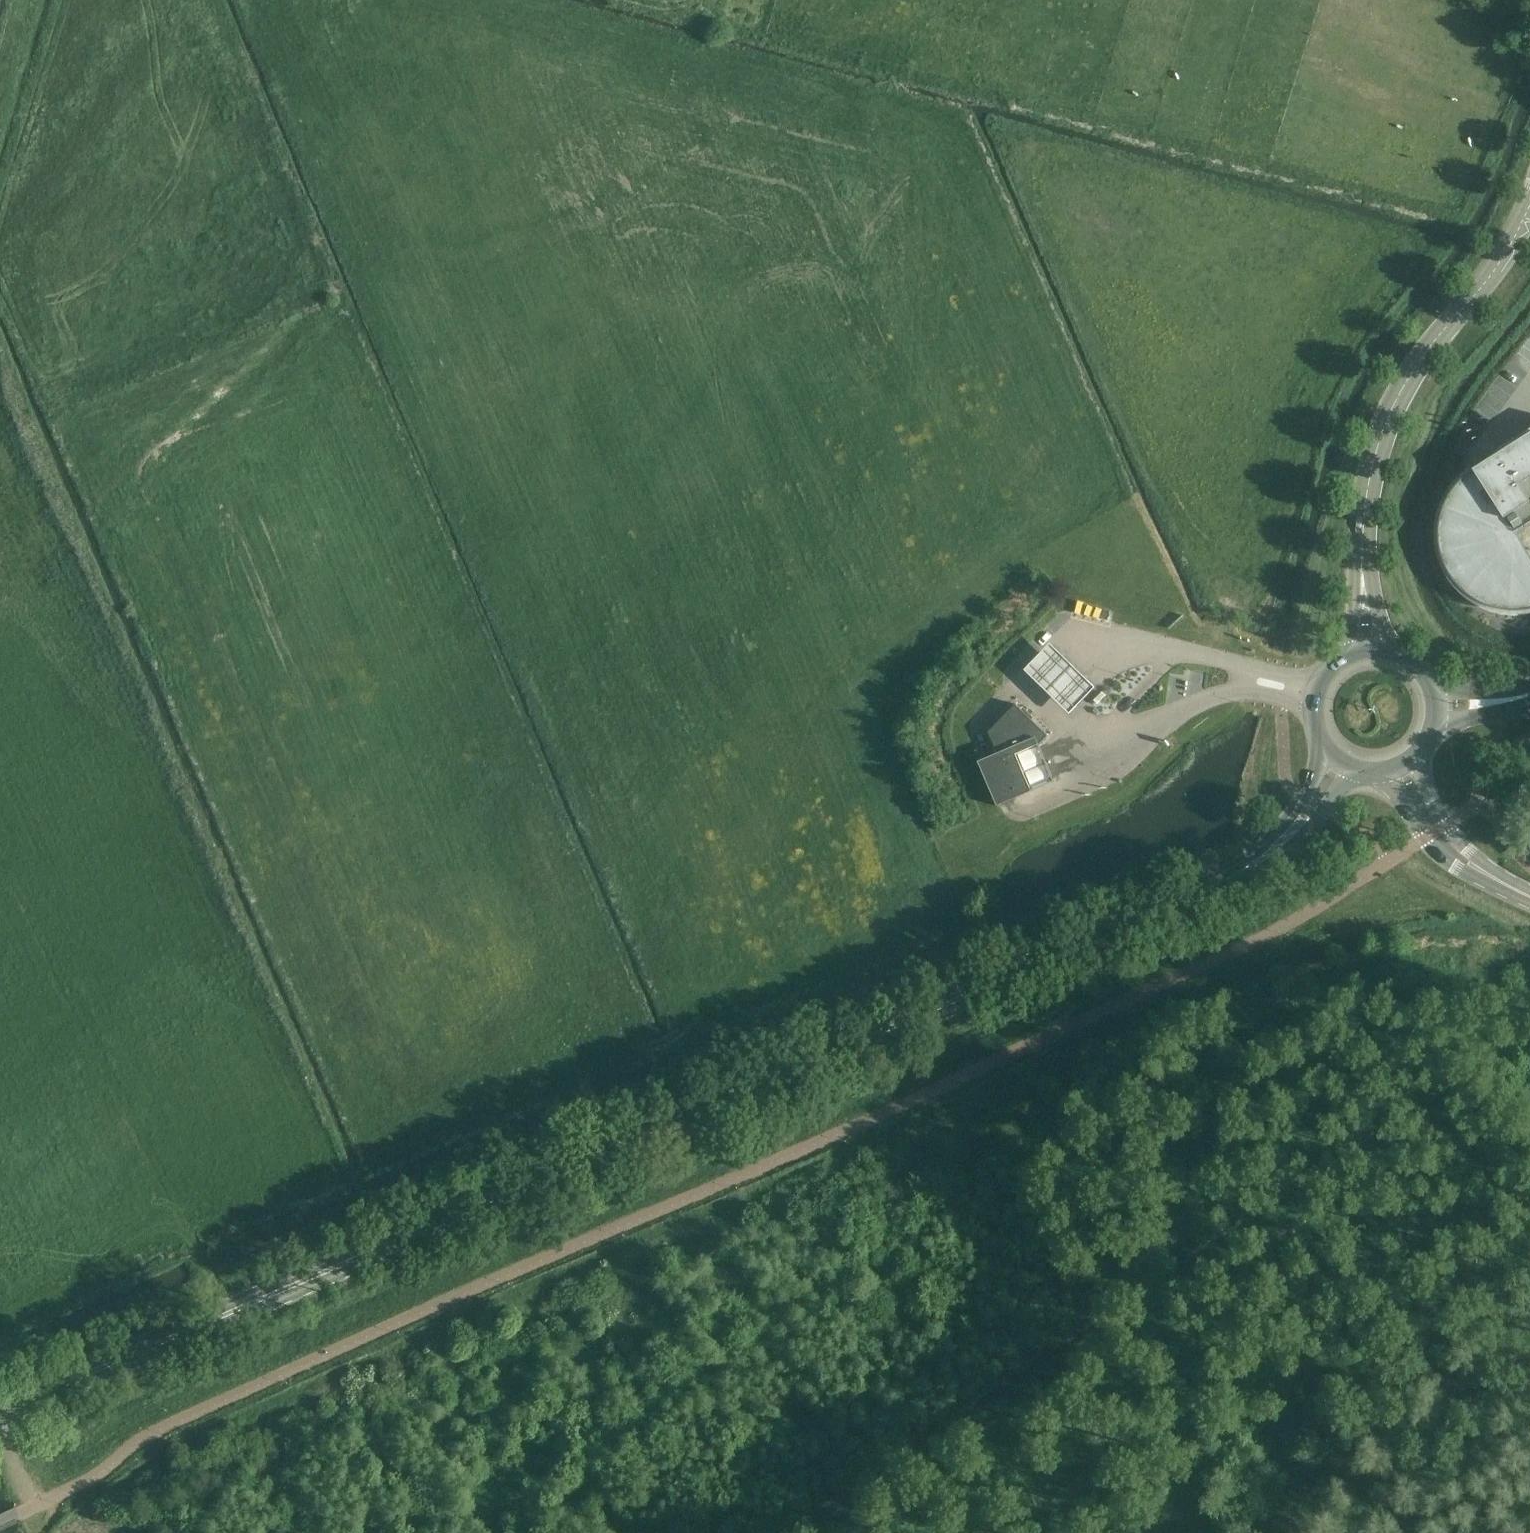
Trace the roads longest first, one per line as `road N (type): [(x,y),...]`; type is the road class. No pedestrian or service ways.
road 1 (tertiary): [(0,1414),(1224,884),(1297,827),(1342,760)]
road 2 (tertiary): [(1367,649),(1360,582),(1373,449),(1529,199)]
road 3 (tertiary): [(1529,897),(1448,846),(1399,764)]
road 4 (tertiary): [(1367,649),(1329,669),(1316,694),(1319,731),(1342,760)]

